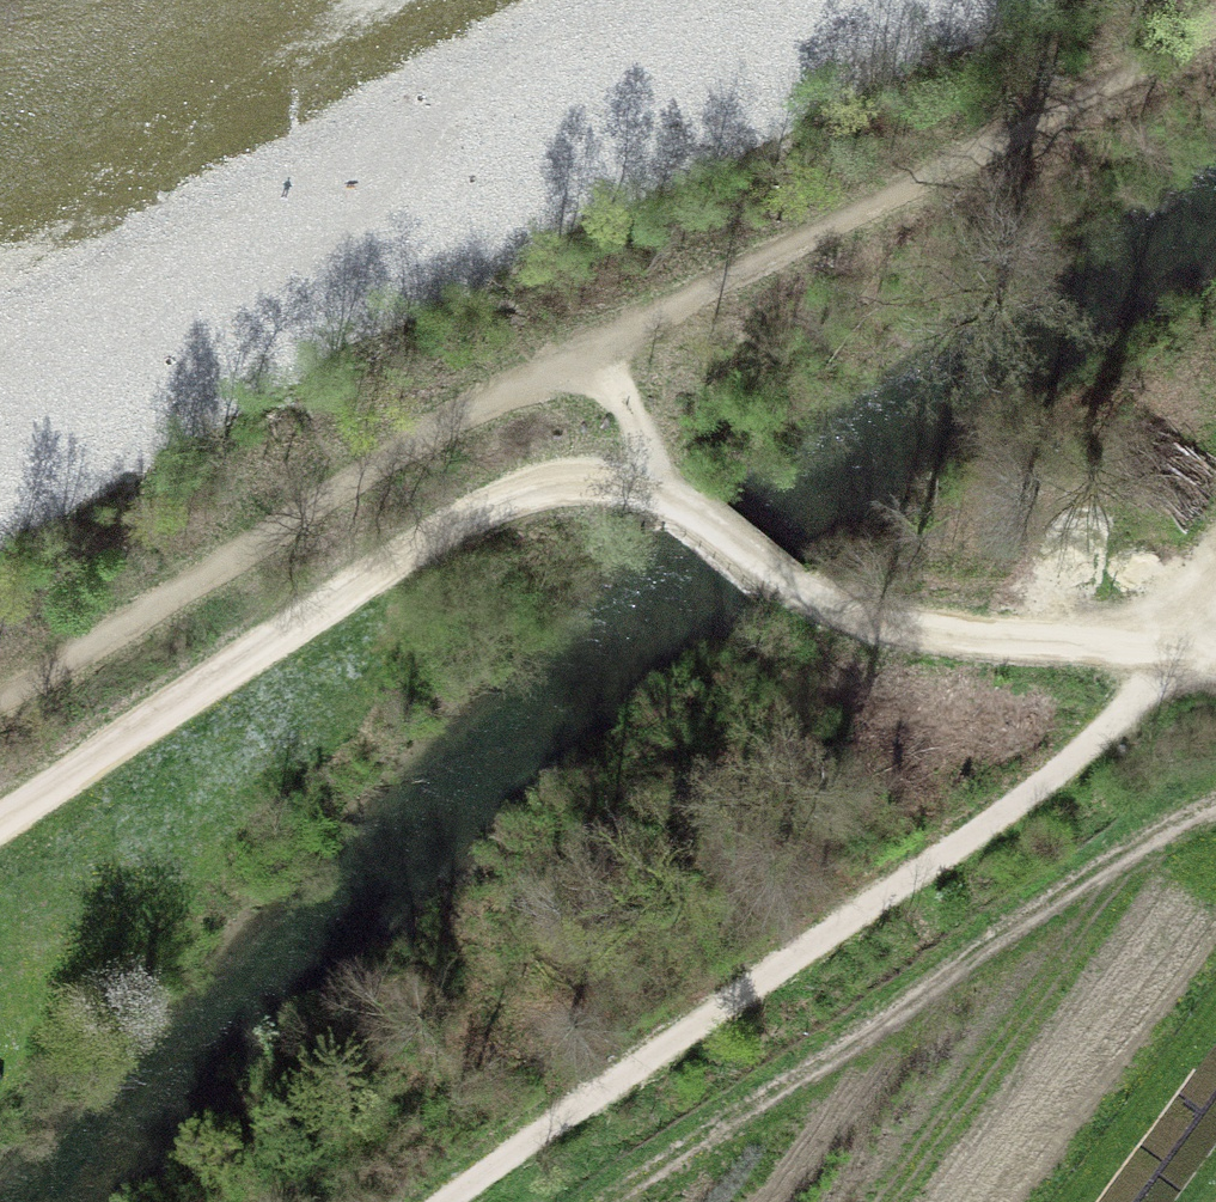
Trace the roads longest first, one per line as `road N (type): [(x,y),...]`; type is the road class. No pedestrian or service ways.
road 1 (track): [(1193,639),(1037,788),(449,1201)]
road 2 (track): [(0,827),(495,501),(578,483),(678,503)]
road 3 (track): [(0,697),(389,459),(596,352)]
road 4 (unclassified): [(678,503),(818,603),(864,620),(1038,641),(1193,639)]
road 5 (track): [(596,352),(638,407),(678,503)]

